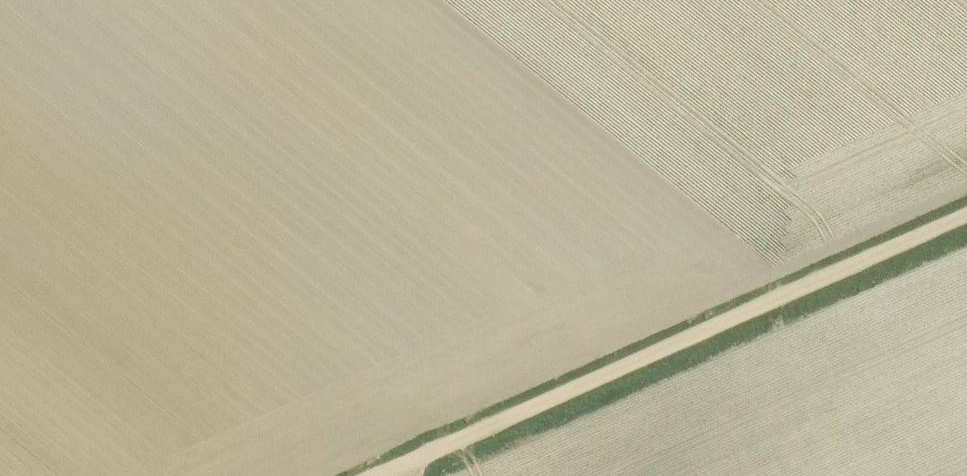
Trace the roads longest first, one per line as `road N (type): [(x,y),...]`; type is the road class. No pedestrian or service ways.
road 1 (track): [(374,475),(966,212)]

